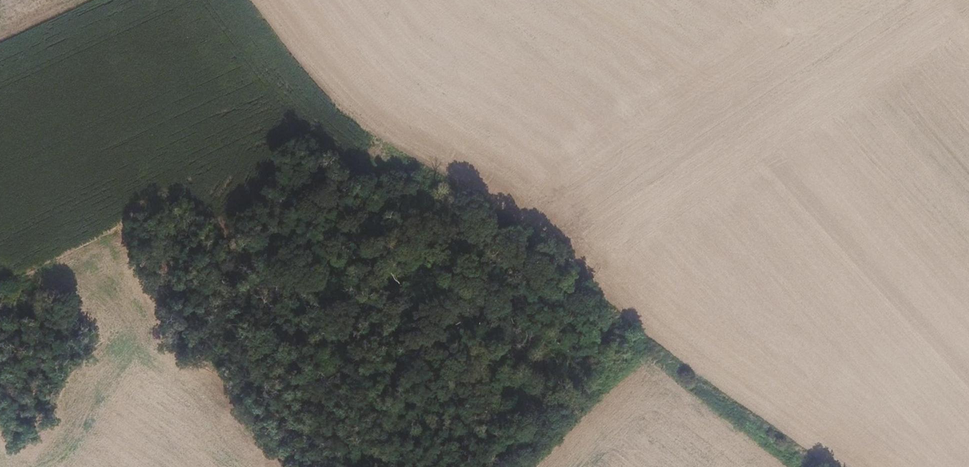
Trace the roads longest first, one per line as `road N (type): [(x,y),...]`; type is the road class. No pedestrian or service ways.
road 1 (track): [(419,167),(652,360),(808,466)]

